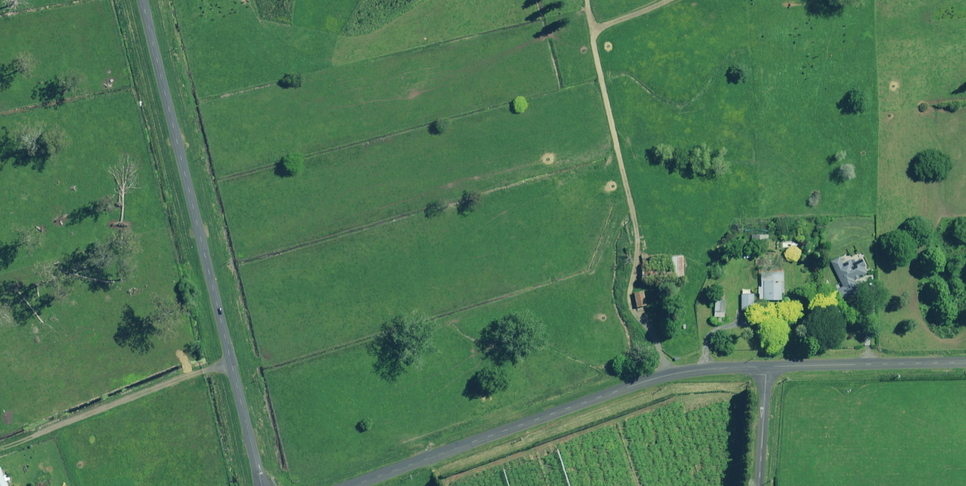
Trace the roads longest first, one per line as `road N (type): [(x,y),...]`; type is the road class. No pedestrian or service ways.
road 1 (unclassified): [(142,0),(262,485)]
road 2 (unclassified): [(767,367),(639,384),(355,485)]
road 3 (unclassified): [(965,363),(767,367)]

